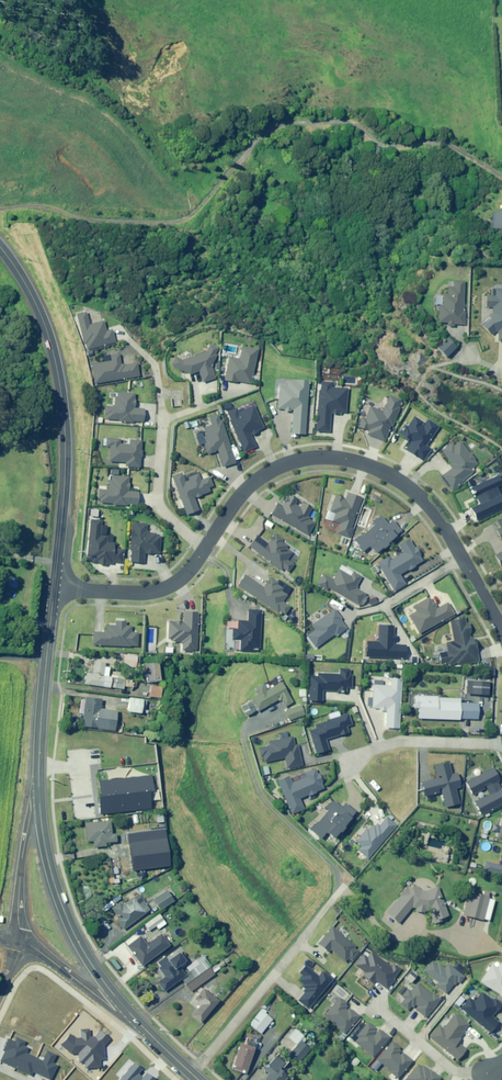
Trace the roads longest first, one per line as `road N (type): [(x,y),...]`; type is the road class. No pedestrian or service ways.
road 1 (residential): [(501,636),(445,526),(418,495),(345,458),(302,459),(261,476),(206,551)]
road 2 (tertiary): [(54,587),(65,468),(61,385),(33,293),(0,246)]
road 3 (tertiary): [(131,1014),(69,923),(49,863),(39,794)]
road 4 (residential): [(206,551),(159,504),(161,395),(153,362),(136,346)]
road 5 (tertiary): [(39,794),(54,587)]
road 6 (residential): [(206,551),(161,592),(54,587)]
road 7 (residential): [(501,743),(403,741),(348,763)]
road 8 (unclassified): [(39,794),(22,857),(21,940)]
road 9 (residential): [(374,1004),(459,1072),(487,1076)]
road 10 (unclassified): [(21,940),(131,1014)]

